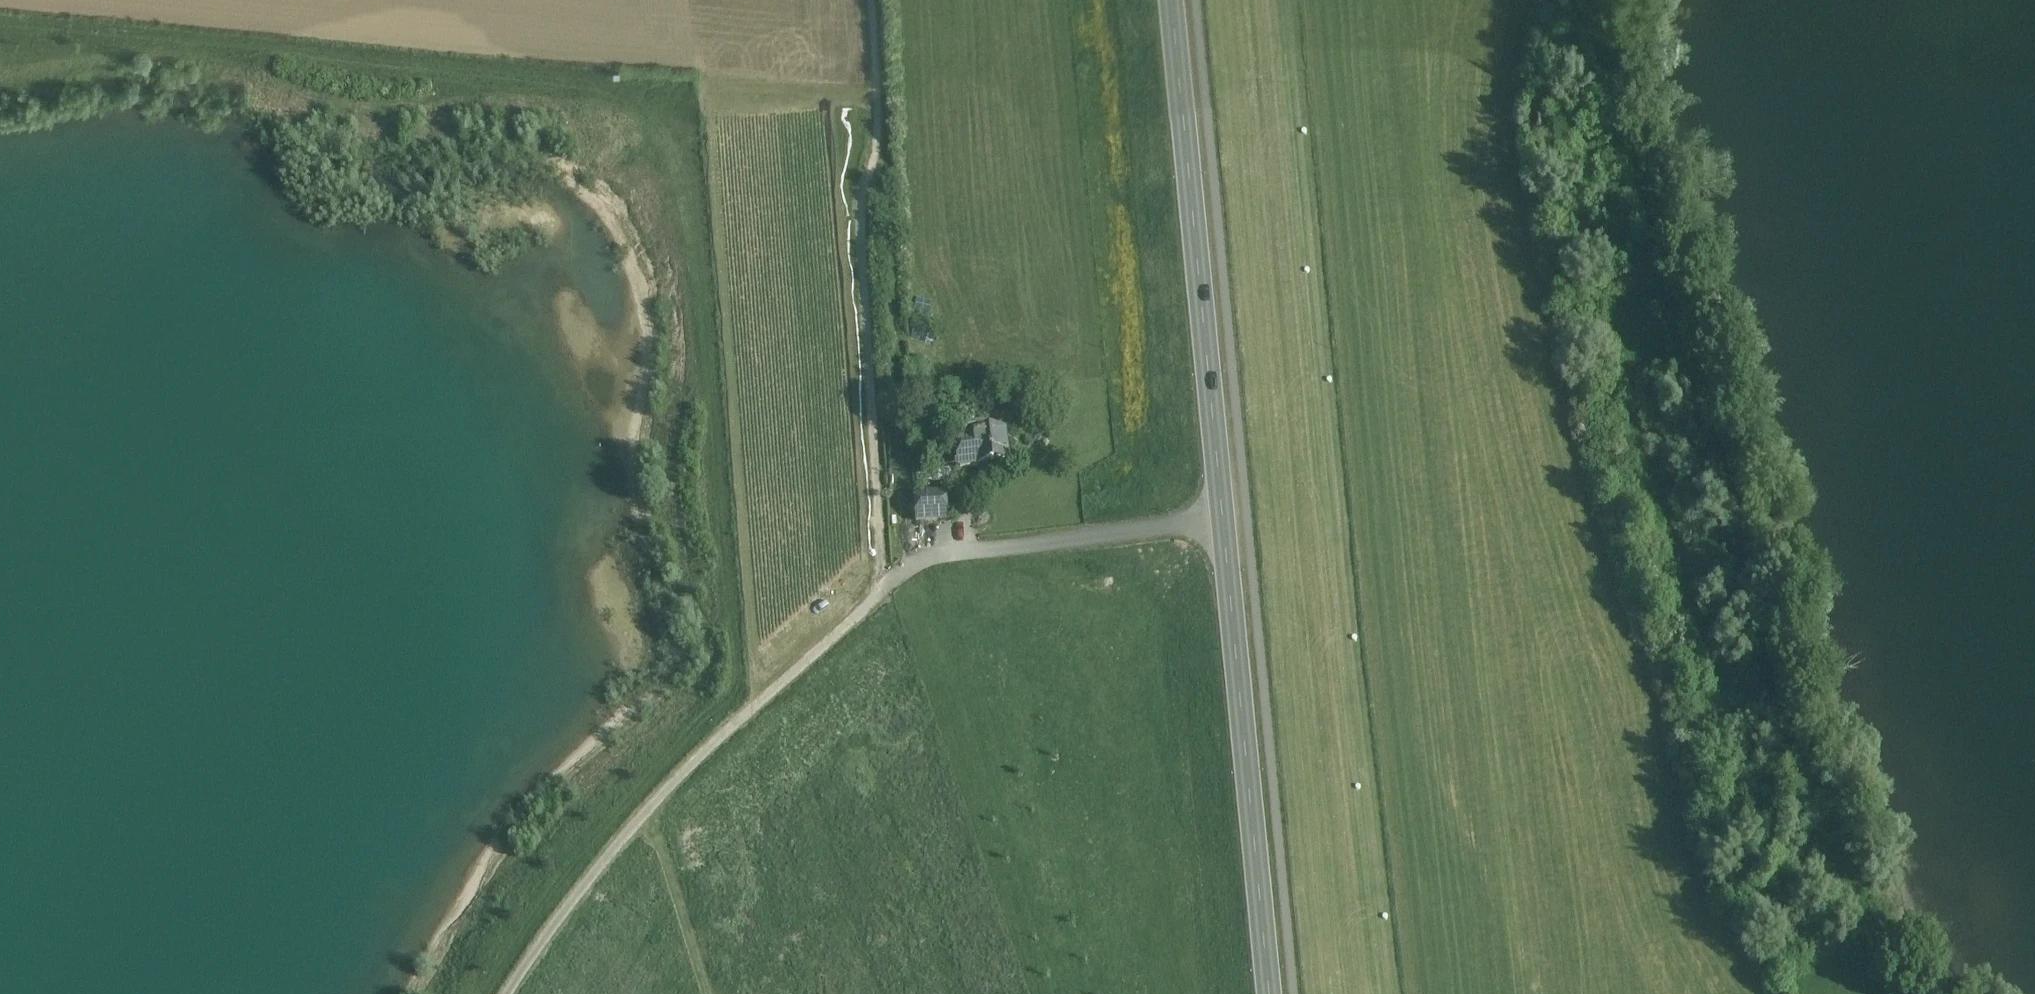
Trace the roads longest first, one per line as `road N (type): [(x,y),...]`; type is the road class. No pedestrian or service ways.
road 1 (secondary): [(1271,993),(1173,0)]
road 2 (track): [(498,993),(523,952),(688,768),(886,591)]

